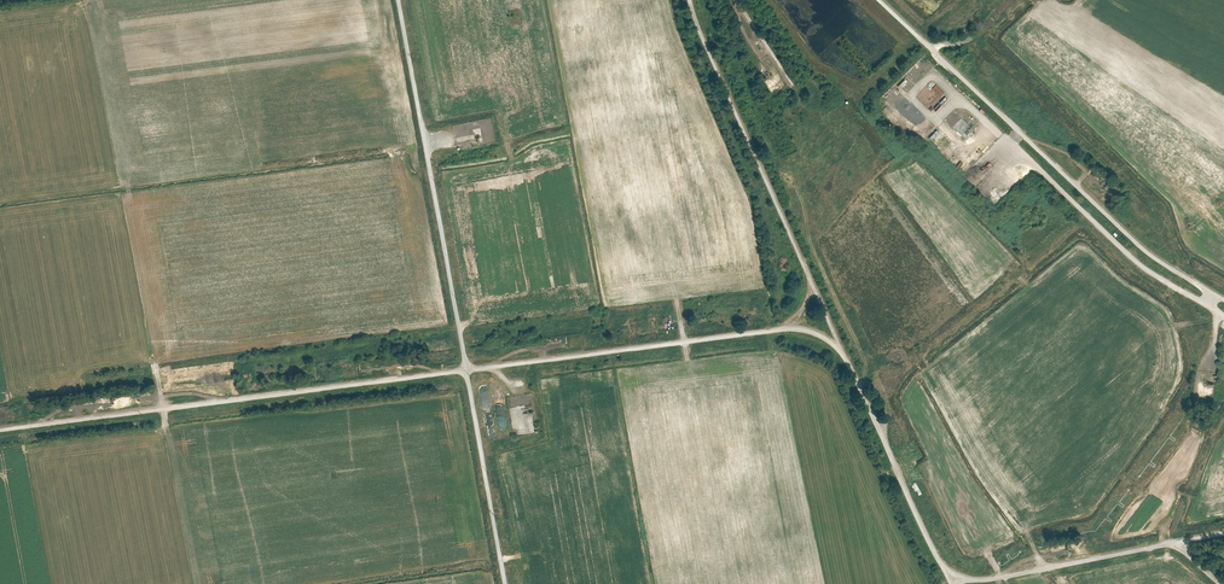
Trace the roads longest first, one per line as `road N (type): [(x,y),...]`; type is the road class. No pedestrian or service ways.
road 1 (track): [(1223,532),(1032,571),(969,576),(945,569),(841,352),(826,337),(783,327),(0,427)]
road 2 (track): [(399,0),(506,583)]
road 3 (track): [(880,0),(1149,253),(1223,300)]
road 4 (track): [(1223,315),(1146,269),(1002,137)]

